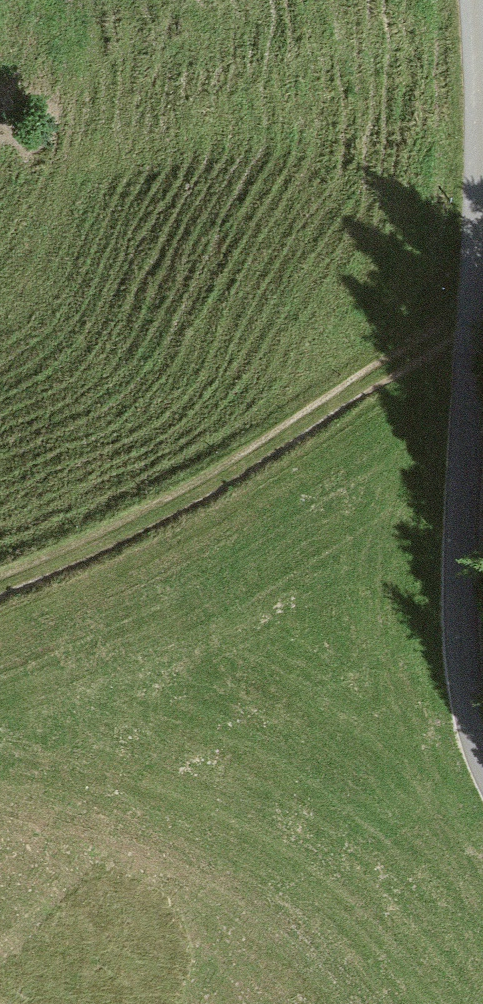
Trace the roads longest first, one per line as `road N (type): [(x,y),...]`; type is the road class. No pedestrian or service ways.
road 1 (unclassified): [(478,0),(480,174),(458,589),(463,671),(482,755)]
road 2 (track): [(475,310),(168,511),(0,583)]

